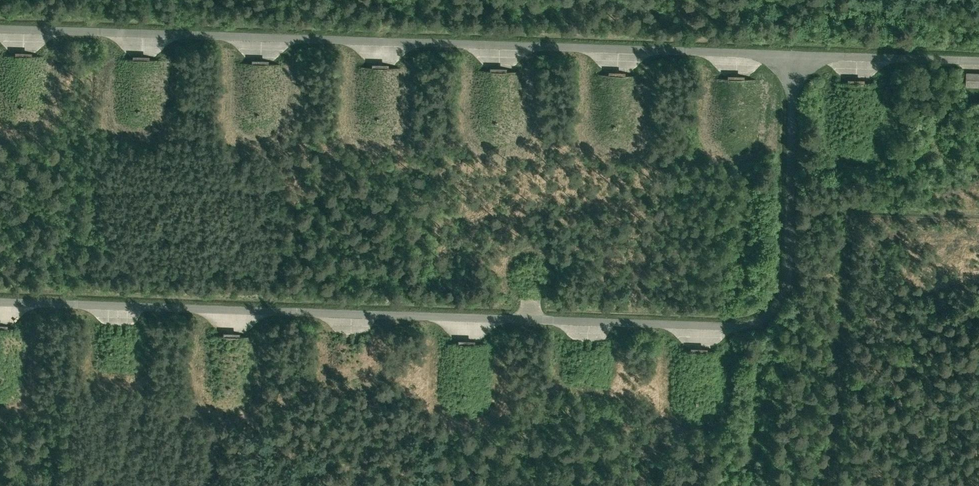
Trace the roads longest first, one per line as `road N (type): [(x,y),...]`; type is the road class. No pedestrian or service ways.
road 1 (track): [(978,222),(856,217),(838,485)]

